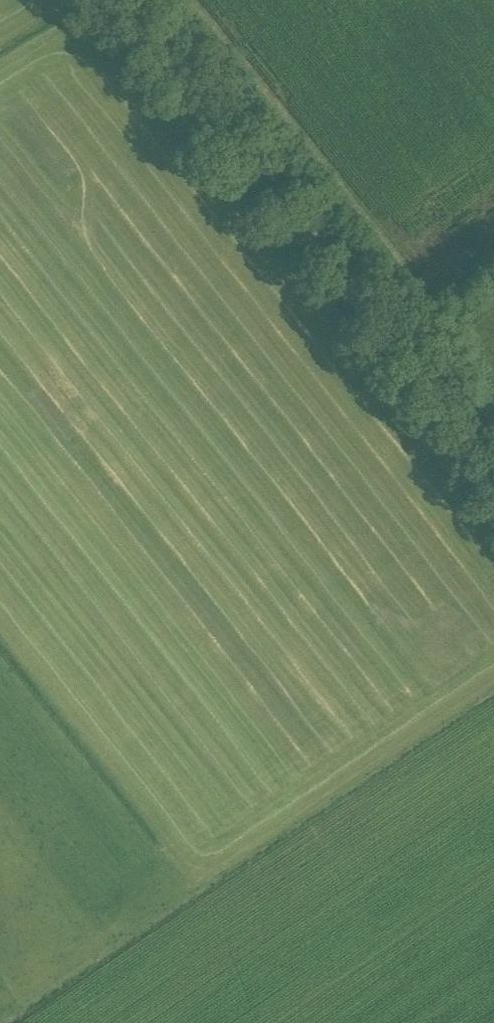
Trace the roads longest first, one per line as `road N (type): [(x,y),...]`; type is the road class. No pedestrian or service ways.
road 1 (tertiary): [(493,466),(122,0)]

